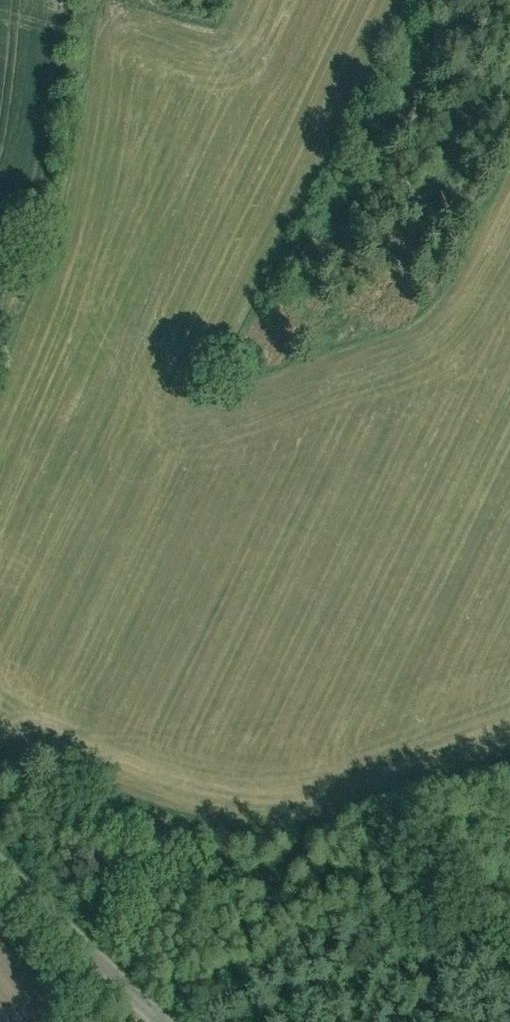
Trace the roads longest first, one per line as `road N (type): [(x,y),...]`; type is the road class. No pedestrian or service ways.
road 1 (unclassified): [(160,1021),(0,854)]

